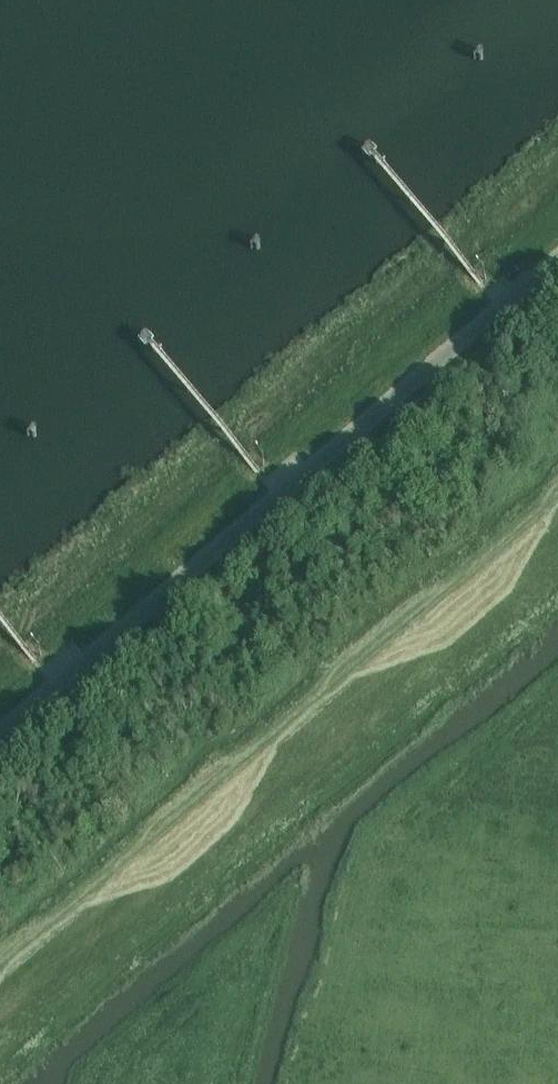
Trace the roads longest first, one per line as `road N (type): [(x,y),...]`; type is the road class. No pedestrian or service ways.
road 1 (track): [(557,457),(0,932)]
road 2 (unclassified): [(0,733),(557,262)]

